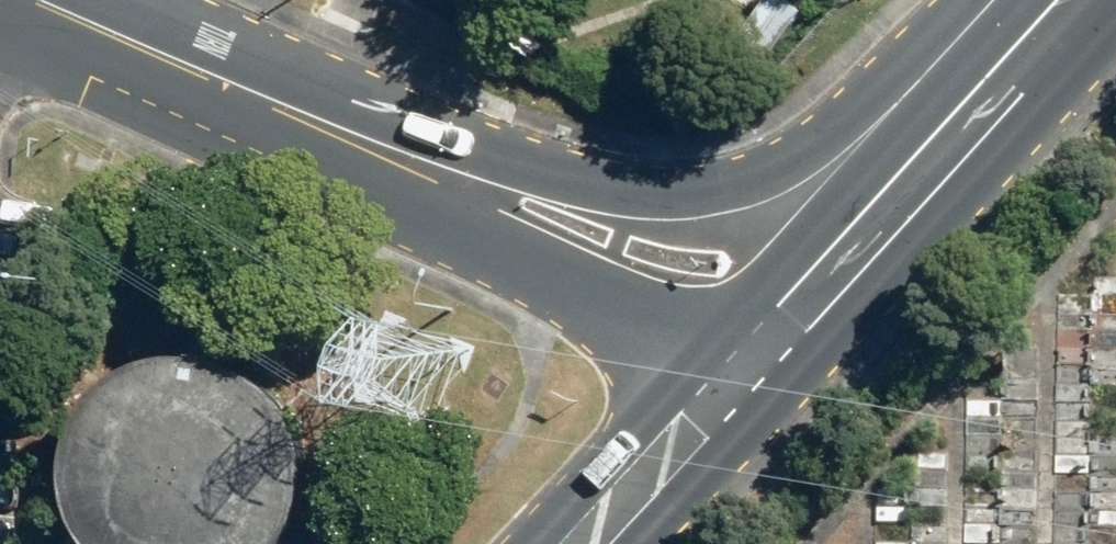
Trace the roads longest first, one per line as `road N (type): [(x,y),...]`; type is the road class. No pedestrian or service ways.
road 1 (secondary): [(372,145),(616,195),(682,197),(822,160),(1010,83)]
road 2 (secondary): [(748,374),(503,251),(372,145)]
road 3 (primary): [(1010,83),(748,374)]
road 4 (secondary): [(34,0),(372,145)]
road 5 (primary): [(748,374),(588,543)]

